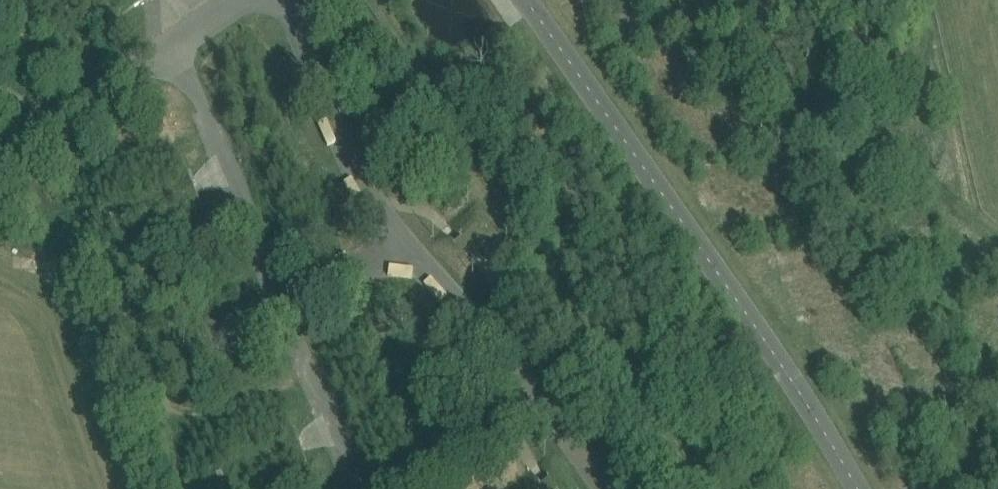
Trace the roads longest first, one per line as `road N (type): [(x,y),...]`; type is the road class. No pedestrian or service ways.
road 1 (unclassified): [(283,0),(342,141),(421,265),(609,488)]
road 2 (unclassified): [(525,0),(809,411),(850,488)]
road 3 (unclassified): [(0,165),(230,0)]
road 4 (track): [(132,488),(47,265)]

